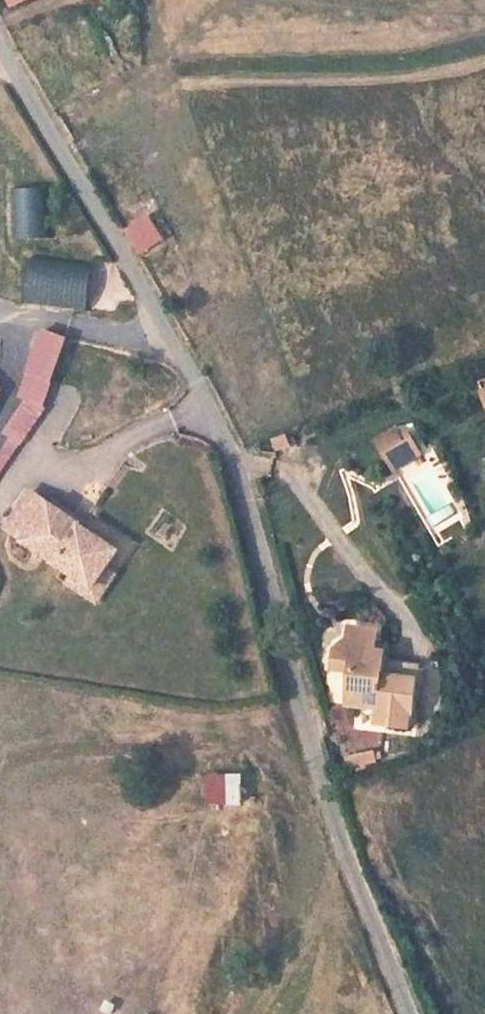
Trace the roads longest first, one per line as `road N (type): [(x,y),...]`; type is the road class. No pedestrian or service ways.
road 1 (unclassified): [(0,47),(236,465),(326,800),(408,1013)]

